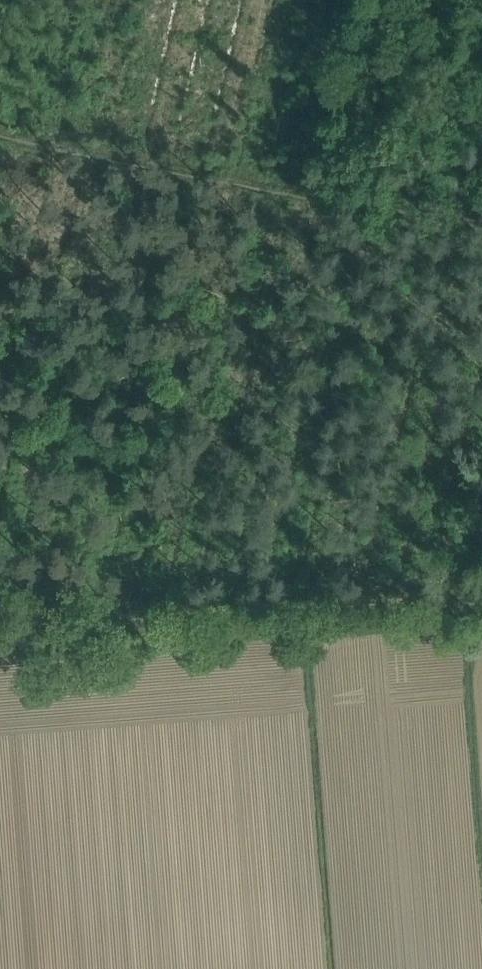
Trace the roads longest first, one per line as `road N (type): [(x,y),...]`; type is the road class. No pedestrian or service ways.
road 1 (track): [(481,612),(0,638)]

